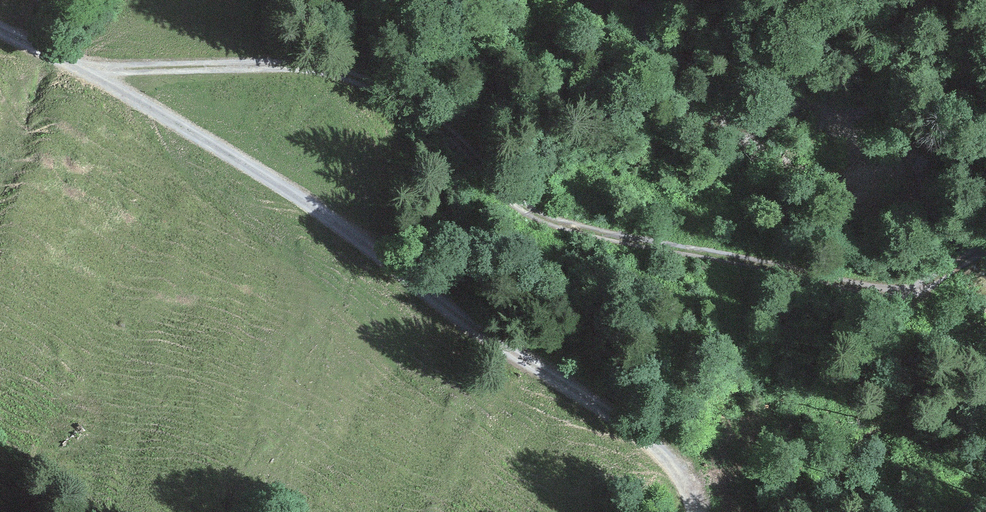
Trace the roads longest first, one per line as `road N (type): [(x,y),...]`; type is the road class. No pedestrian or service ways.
road 1 (track): [(985,252),(915,290),(699,252),(525,212),(449,119),(333,68),(86,72)]
road 2 (track): [(0,35),(207,139),(452,317),(655,445),(684,481),(692,511)]

